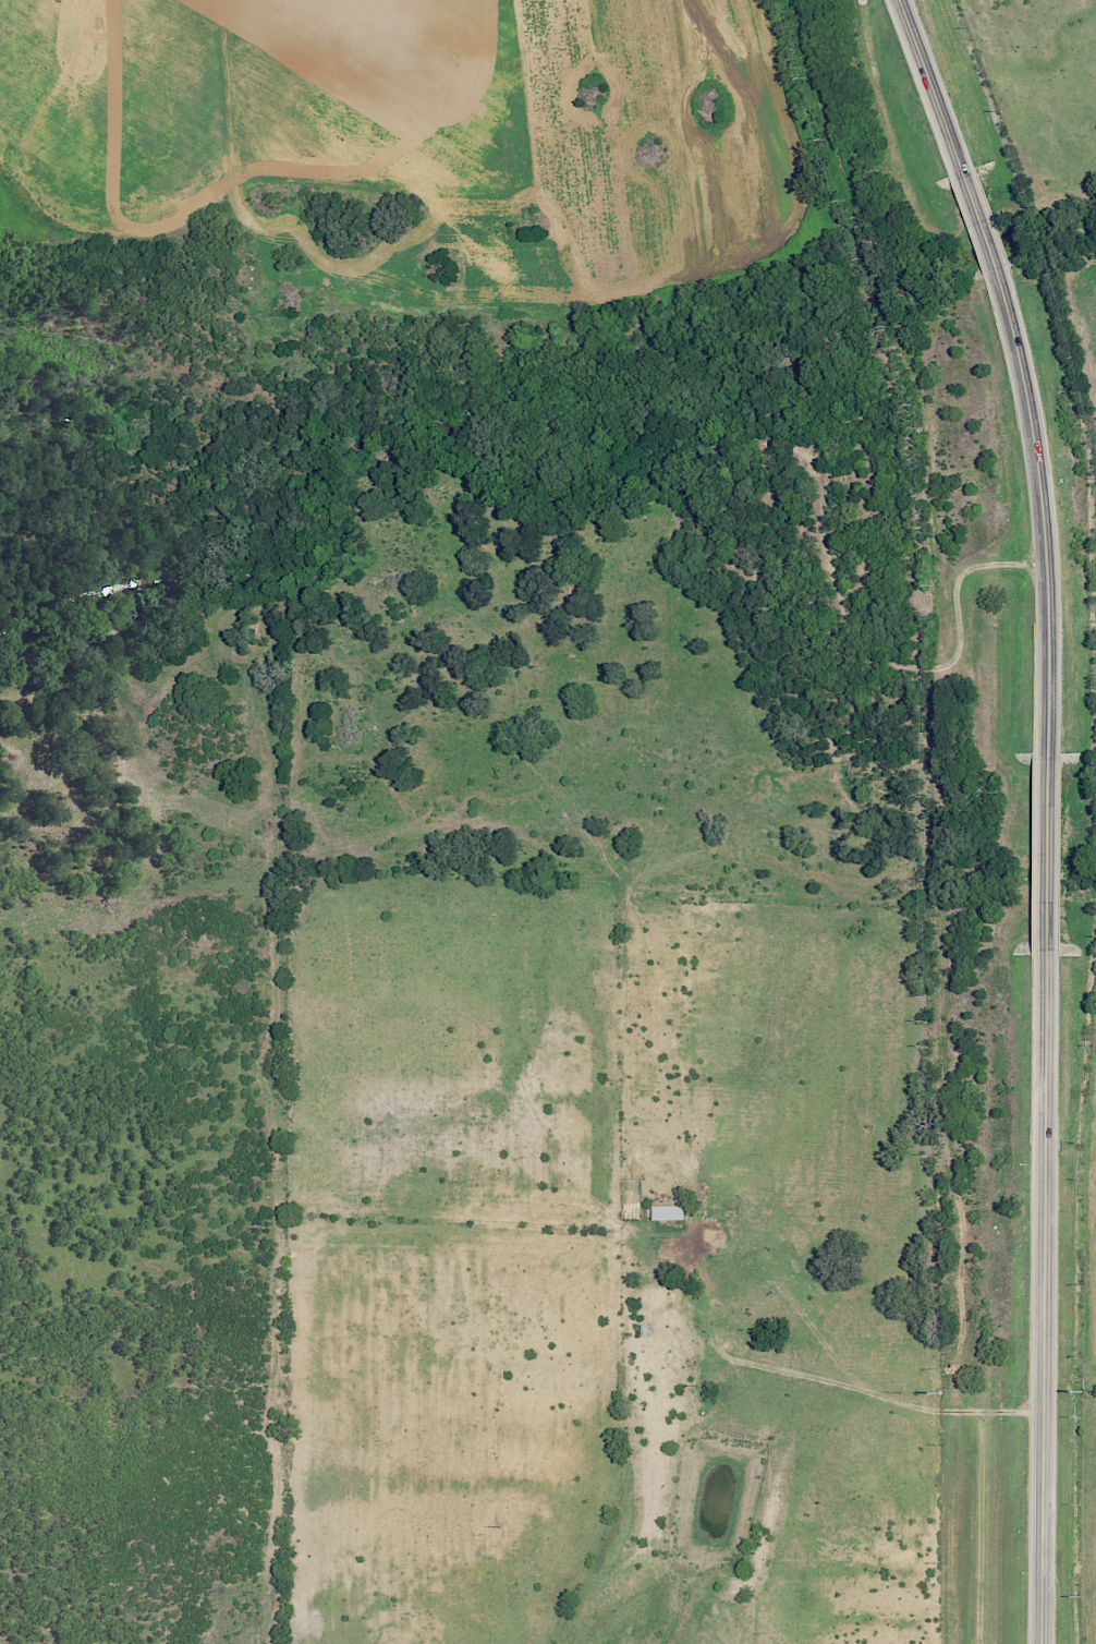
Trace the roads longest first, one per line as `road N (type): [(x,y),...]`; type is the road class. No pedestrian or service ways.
road 1 (trunk): [(1045,754),(1038,522),(1014,371),(885,0)]
road 2 (trunk): [(1037,1643),(1043,950)]
road 3 (trunk): [(1043,950),(1045,754)]

